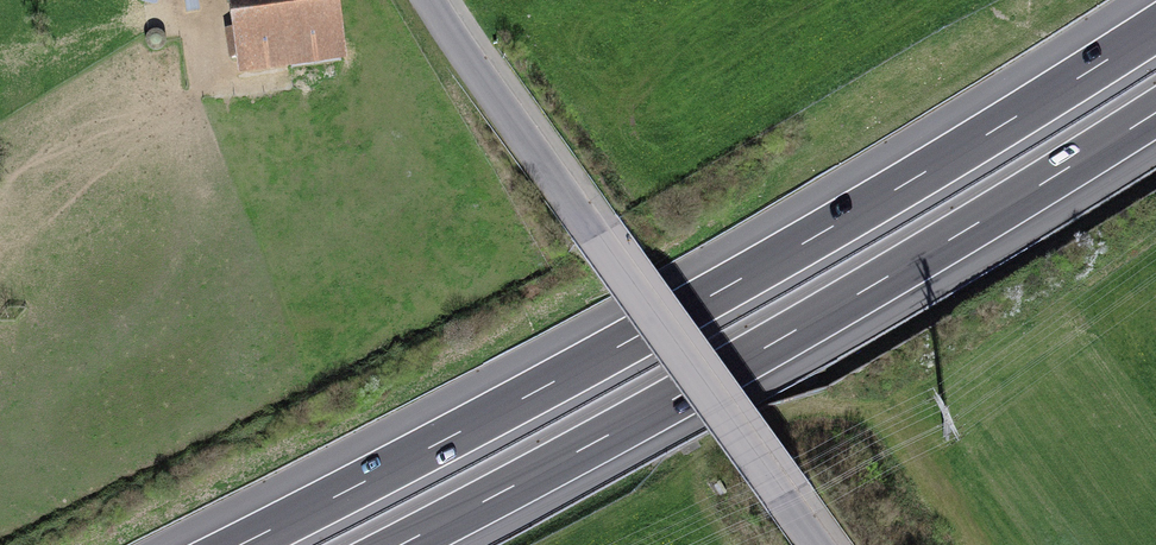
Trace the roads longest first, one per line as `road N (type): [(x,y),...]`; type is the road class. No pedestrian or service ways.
road 1 (motorway): [(1155,18),(596,349),(223,544)]
road 2 (motorway): [(415,544),(949,252),(1155,124)]
road 3 (unclassified): [(441,0),(819,544)]

